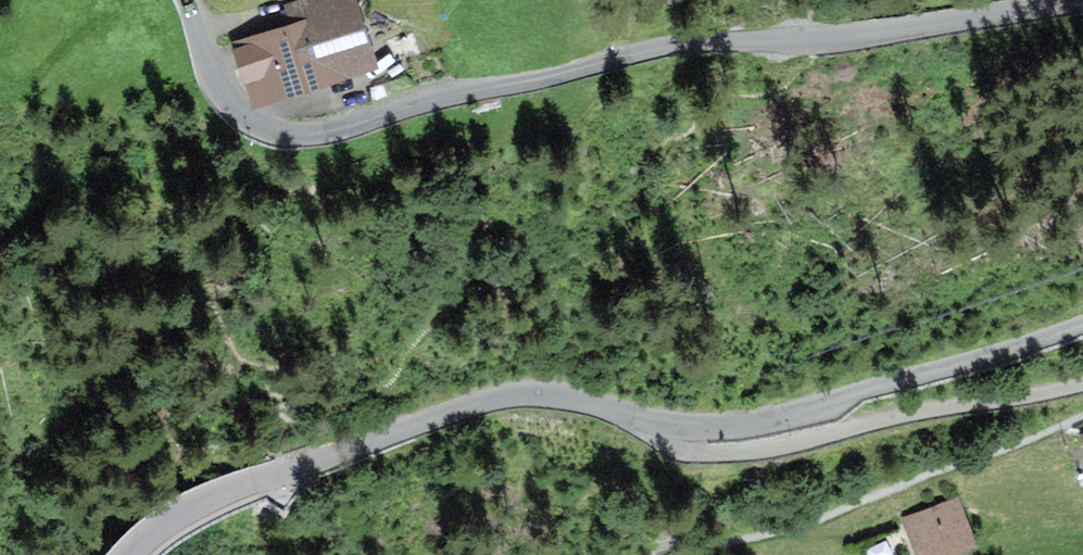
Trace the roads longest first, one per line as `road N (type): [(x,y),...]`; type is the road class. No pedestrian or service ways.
road 1 (tertiary): [(1082,328),(785,411),(693,422),(585,396),(530,397),(401,433),(183,514),(134,554)]
road 2 (unclassified): [(1082,3),(869,37),(652,49),(330,131),(269,135),(236,108),(208,68),(188,0)]
road 3 (track): [(1082,390),(726,455),(697,447),(693,422)]
road 4 (track): [(706,554),(816,527),(1082,412)]

